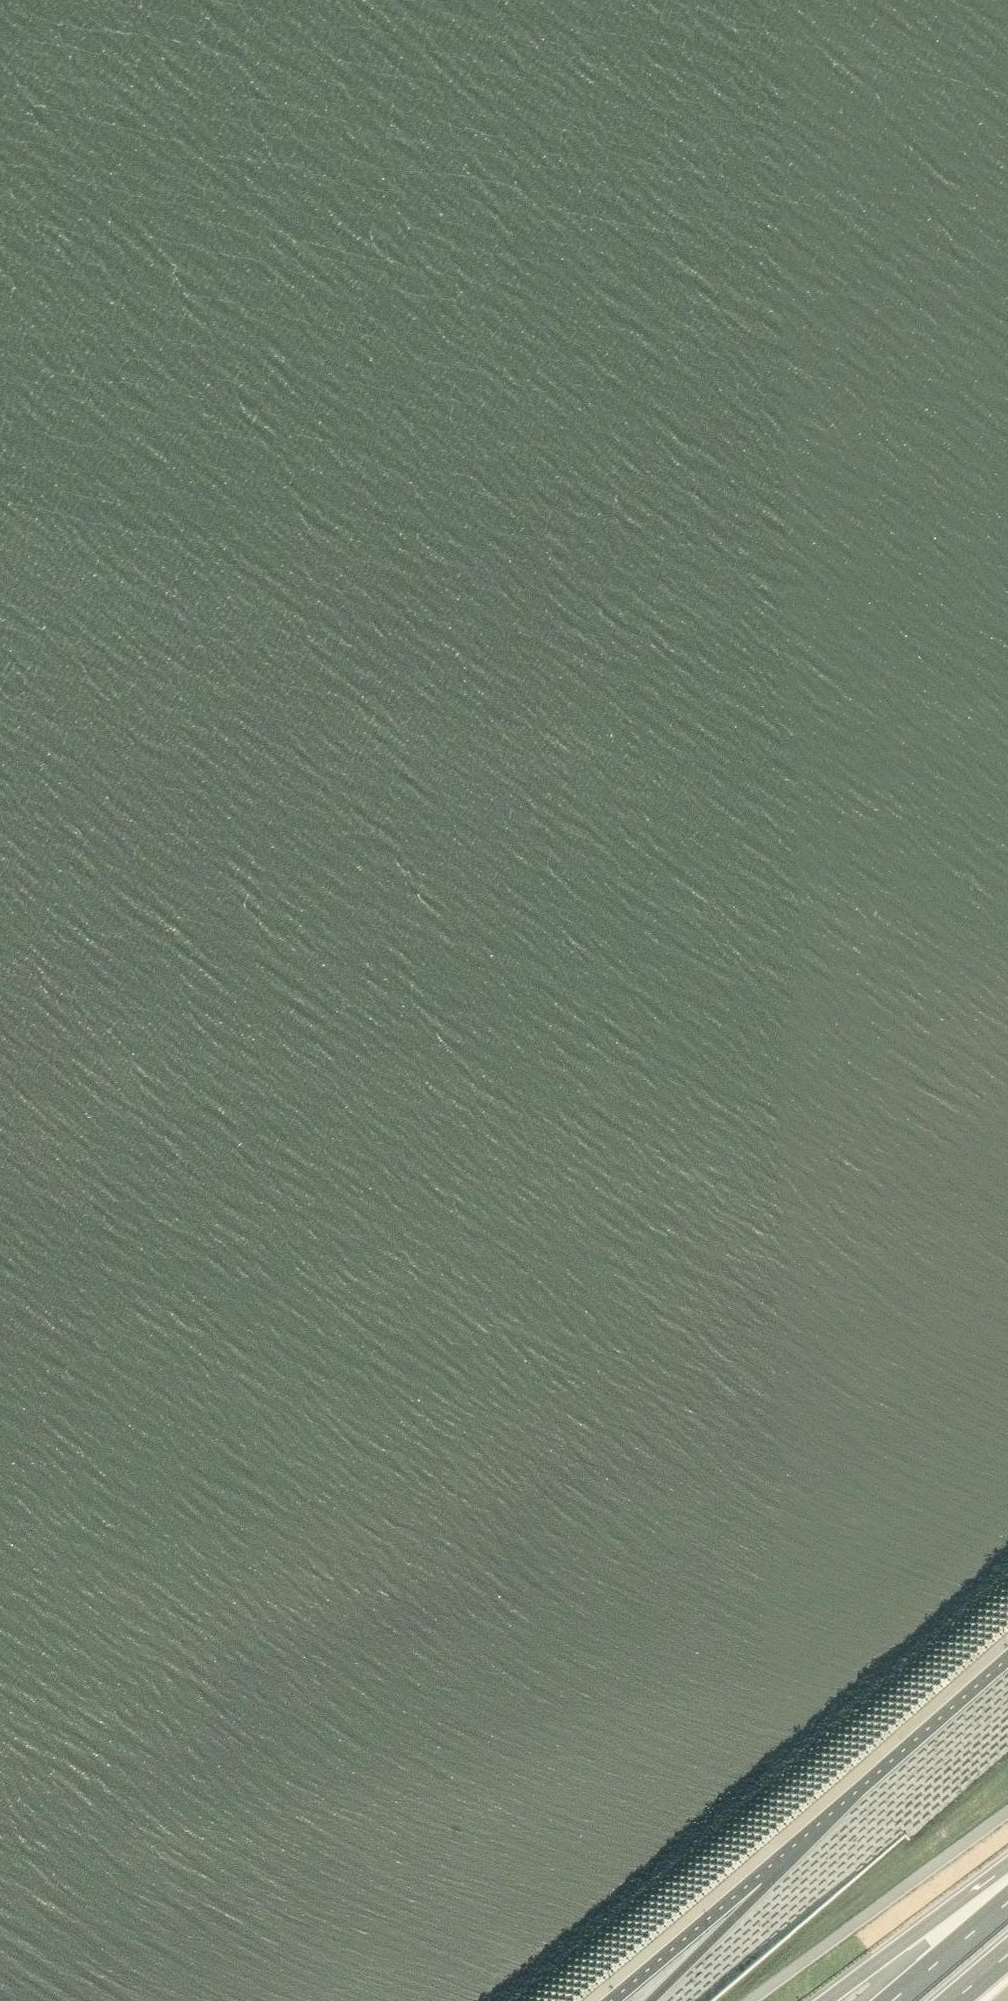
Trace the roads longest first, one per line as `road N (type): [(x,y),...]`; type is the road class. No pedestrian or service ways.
road 1 (motorway): [(1007,1877),(916,1930),(821,2000)]
road 2 (motorway): [(1007,1898),(887,2000)]

